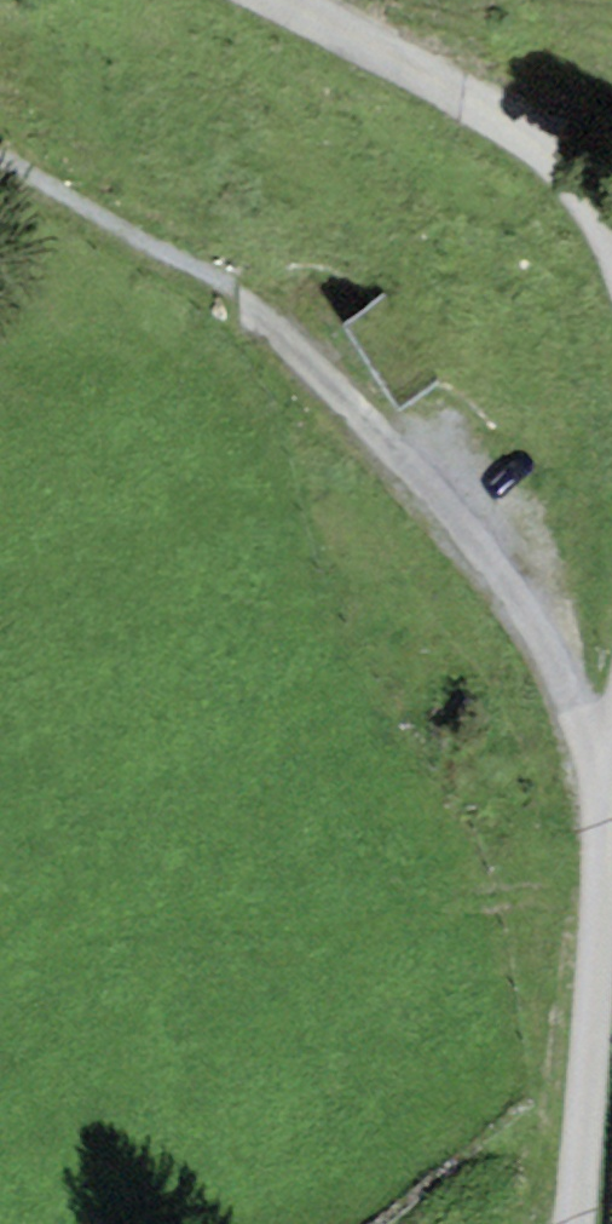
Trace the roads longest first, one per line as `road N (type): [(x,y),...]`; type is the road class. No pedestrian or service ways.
road 1 (track): [(0,153),(244,302),(387,435),(567,681),(605,773)]
road 2 (track): [(605,773),(608,892),(573,1223)]
road 3 (track): [(611,230),(575,173),(509,112),(283,0)]

